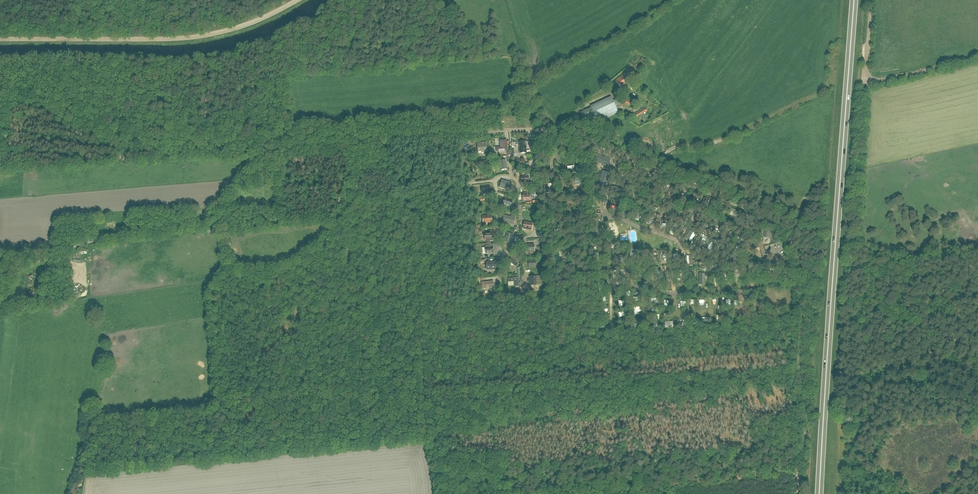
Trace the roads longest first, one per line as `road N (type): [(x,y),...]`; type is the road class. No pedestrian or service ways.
road 1 (unclassified): [(0,279),(70,247),(183,223),(282,151),(553,129)]
road 2 (track): [(798,474),(803,284),(795,241),(752,213),(553,129)]
road 3 (trunk): [(820,493),(853,0)]
road 4 (track): [(428,443),(86,476)]
road 5 (track): [(233,29),(170,41),(0,40)]
road 6 (track): [(854,234),(848,301),(915,324),(977,378)]
road 7 (track): [(864,80),(854,234)]

